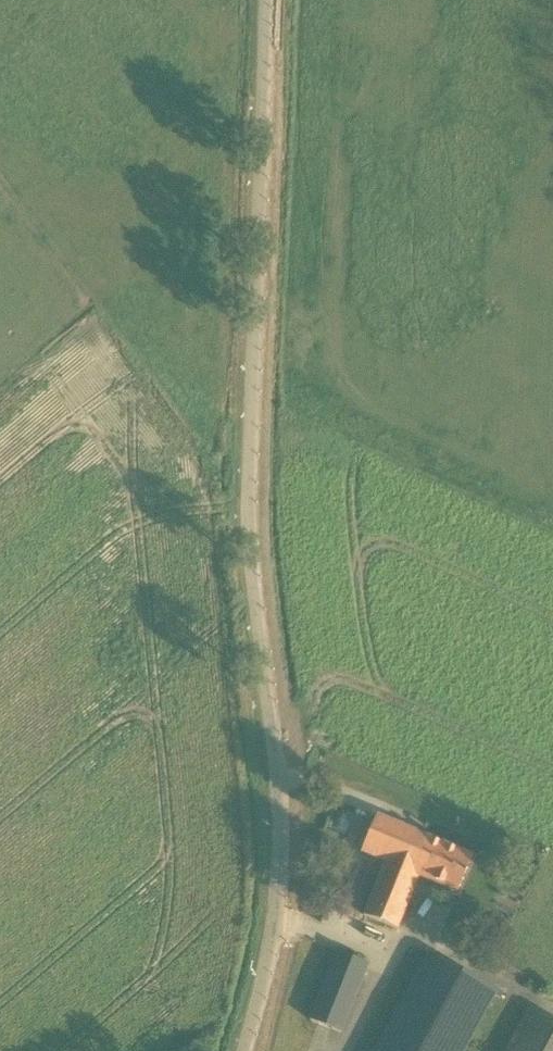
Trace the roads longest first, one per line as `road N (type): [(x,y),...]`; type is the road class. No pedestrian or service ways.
road 1 (unclassified): [(245,1050),(275,916),(283,771),(255,524),(274,0)]

